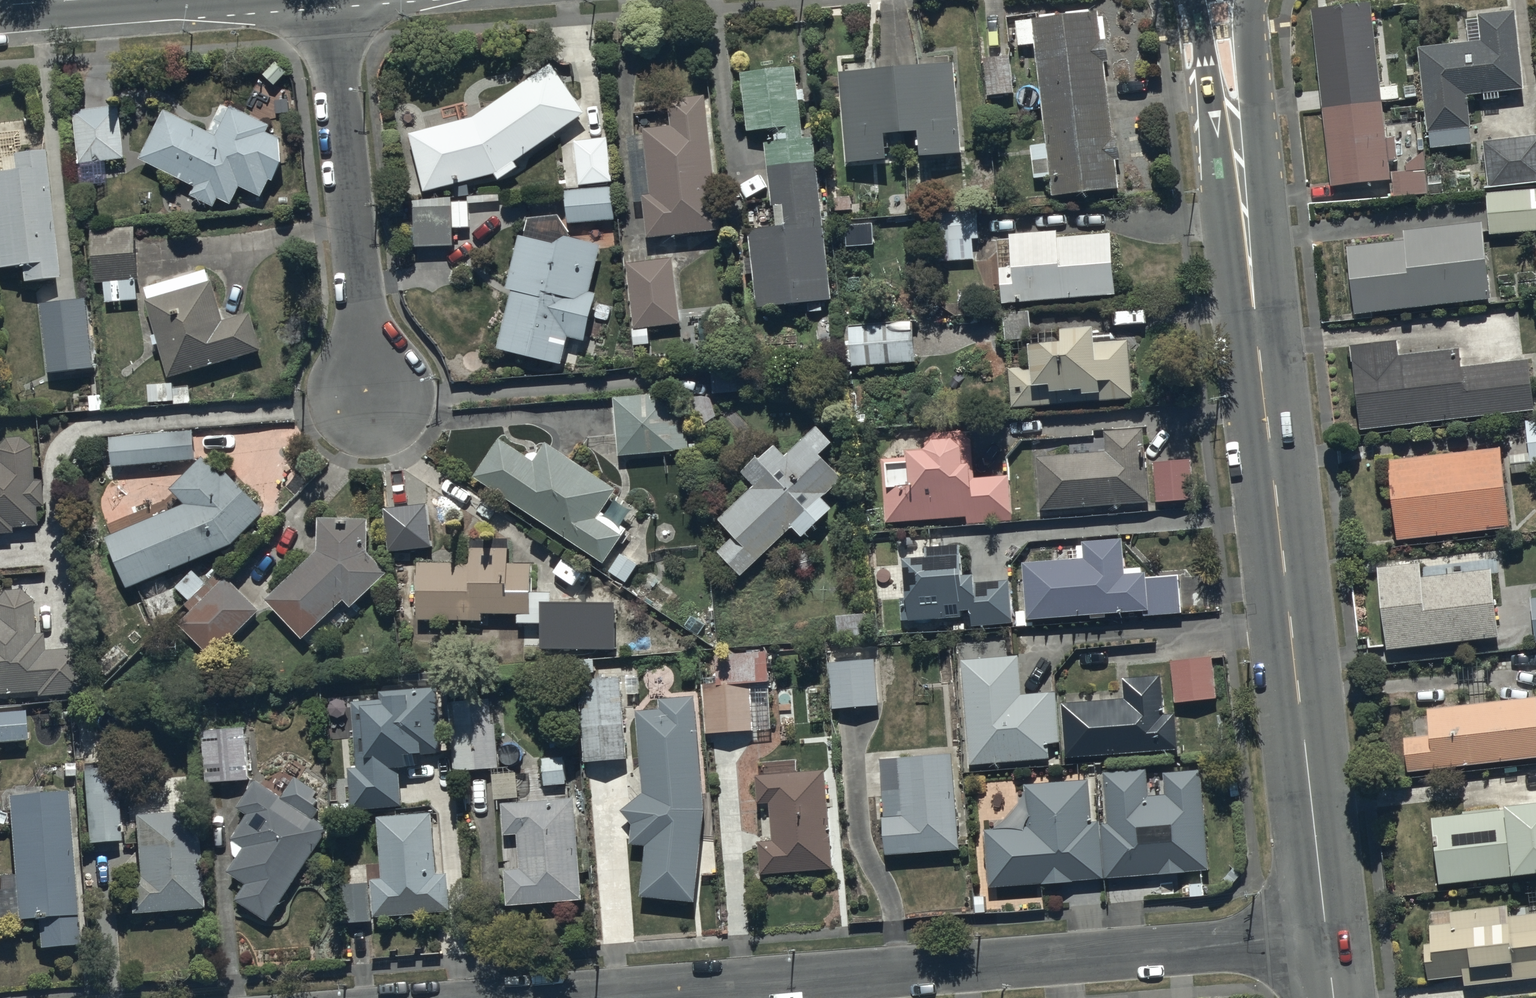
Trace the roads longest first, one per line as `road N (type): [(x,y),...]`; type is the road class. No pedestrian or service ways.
road 1 (tertiary): [(1219,0),(1325,936)]
road 2 (residential): [(575,997),(1325,936)]
road 3 (residential): [(332,0),(372,396)]

